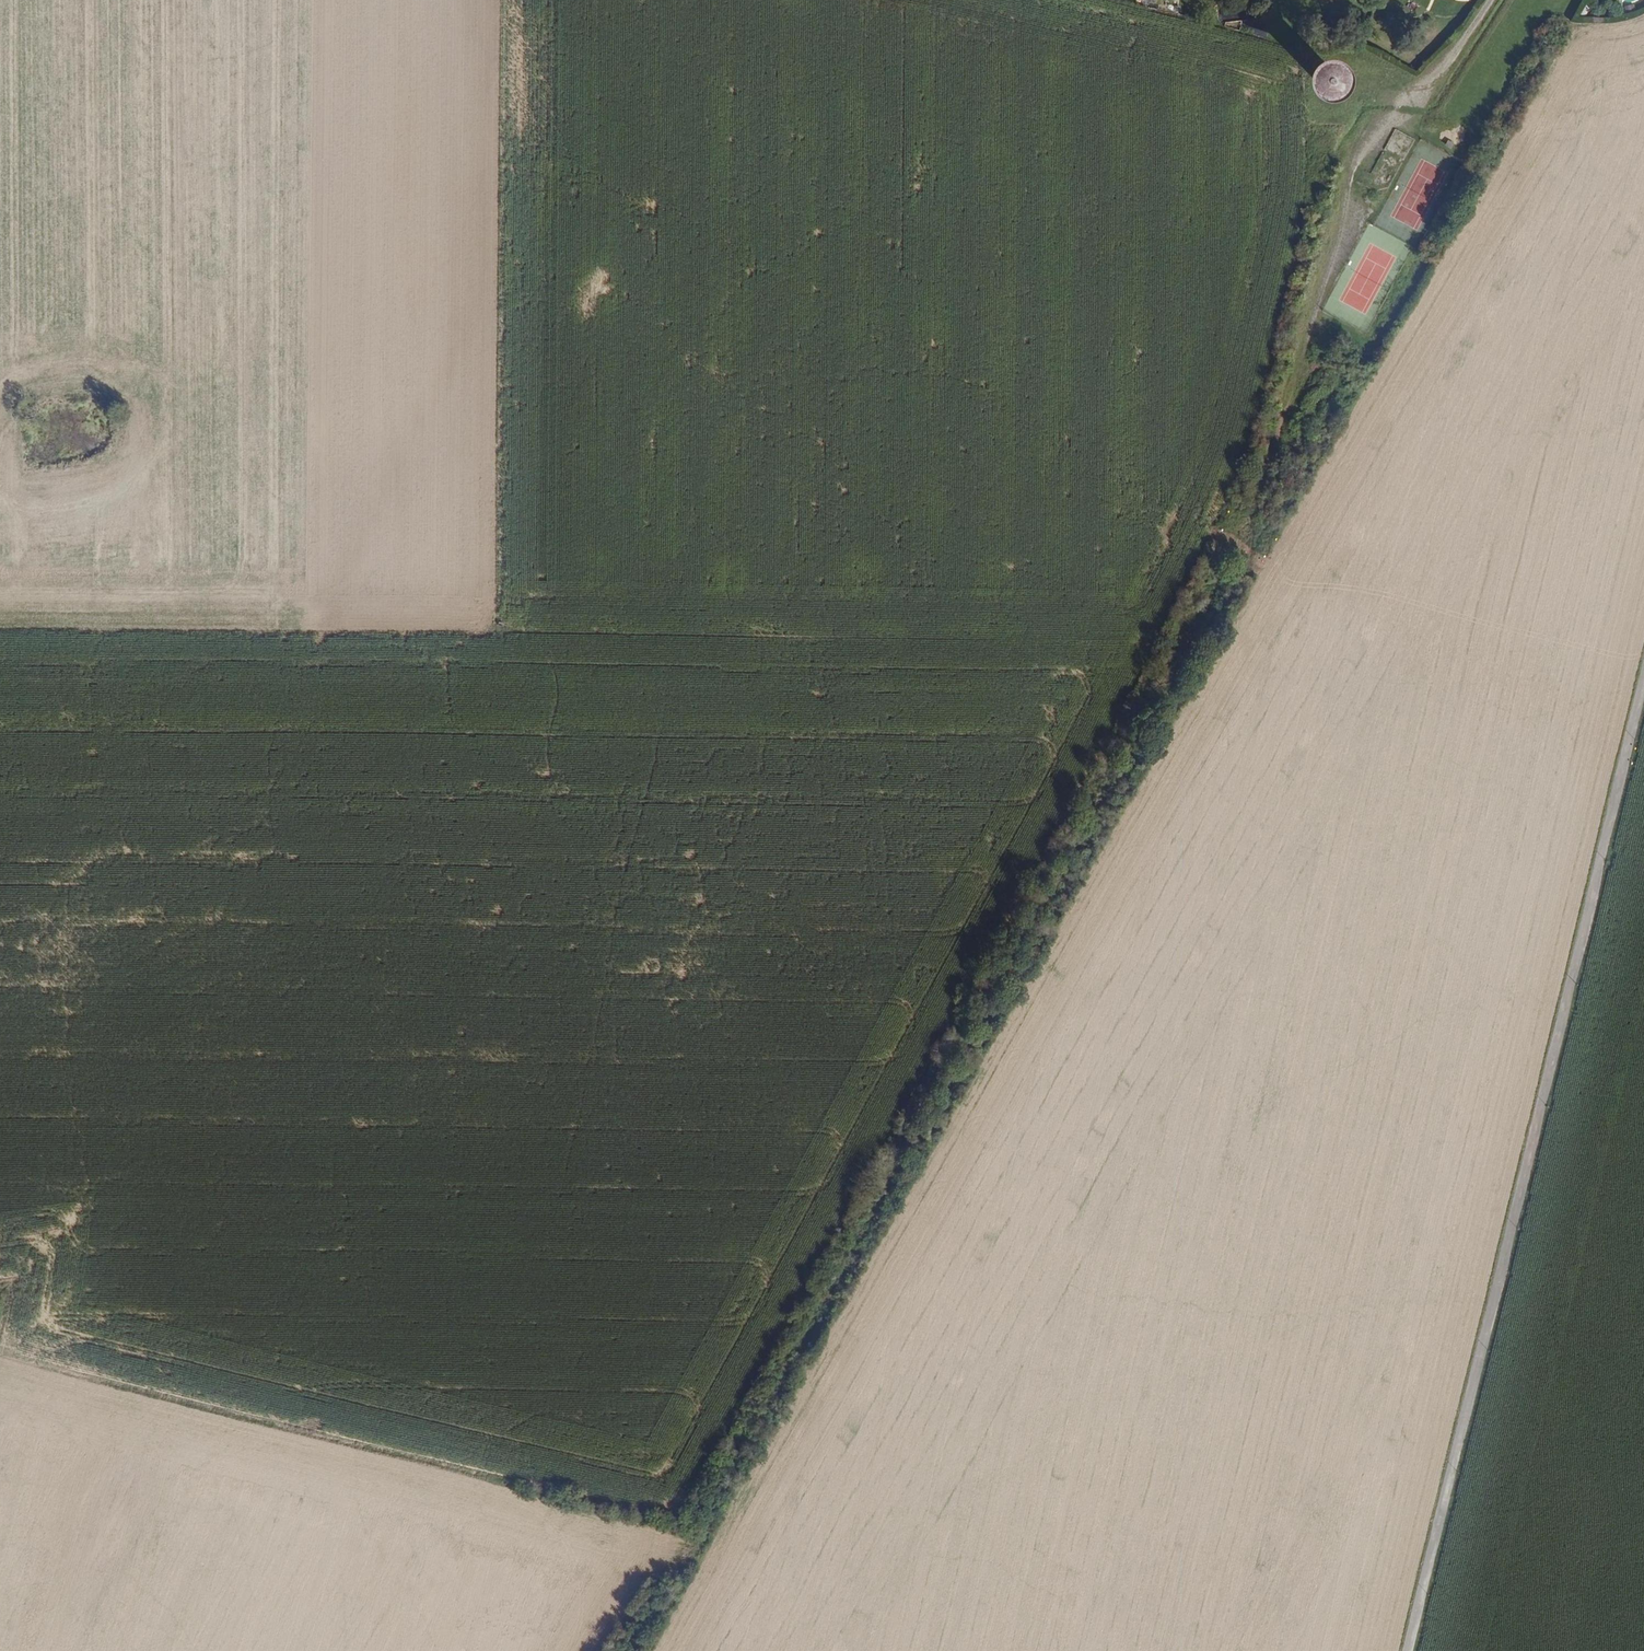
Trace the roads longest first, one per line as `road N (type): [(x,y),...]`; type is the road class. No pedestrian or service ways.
road 1 (track): [(703,1534),(1270,503)]
road 2 (track): [(1493,0),(1364,152),(1356,206),(1325,277),(1270,503)]

